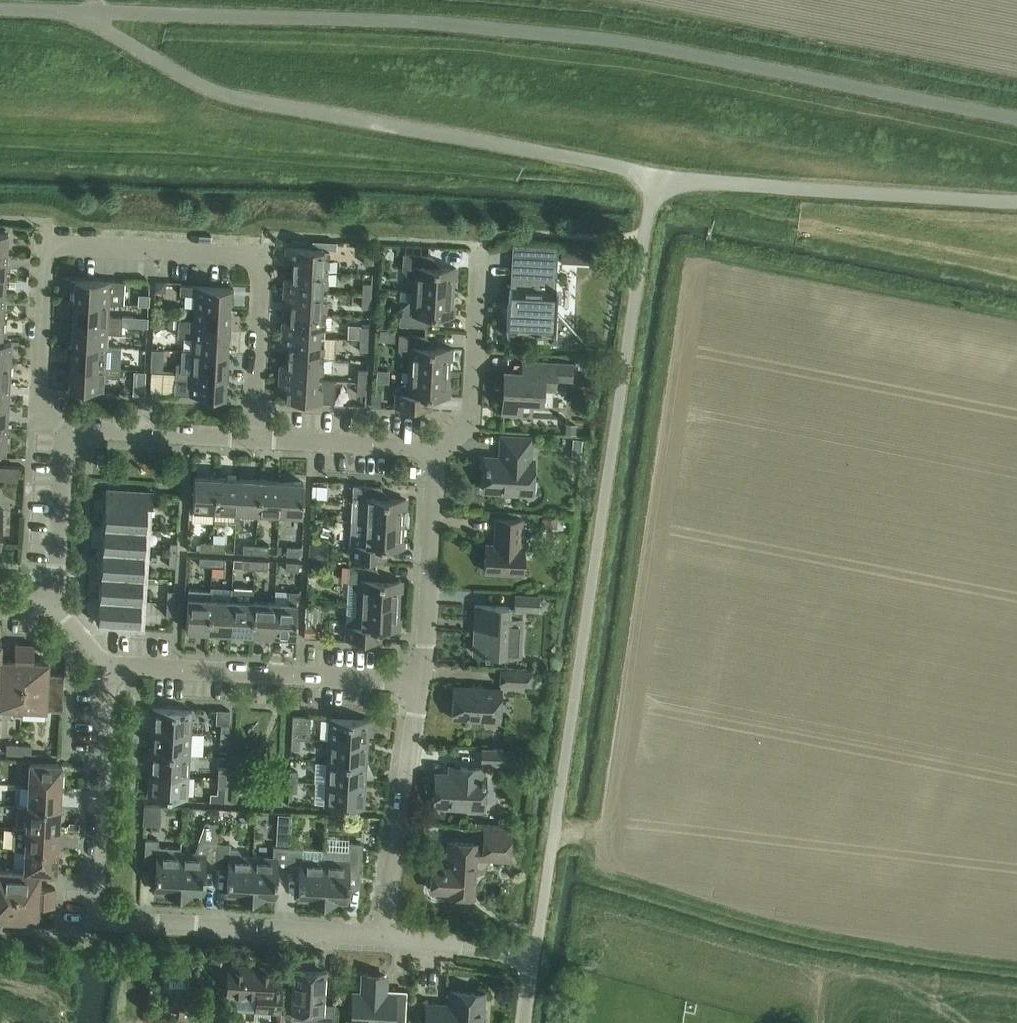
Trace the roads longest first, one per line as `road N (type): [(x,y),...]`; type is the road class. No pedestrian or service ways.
road 1 (residential): [(256,439),(263,255),(47,246),(40,396),(64,430)]
road 2 (residential): [(384,935),(93,918),(106,665)]
road 3 (track): [(1016,259),(654,191)]
road 4 (unclassified): [(106,665),(420,681)]
road 5 (unclassified): [(384,935),(420,681)]
road 6 (residential): [(420,681),(436,447)]
road 7 (residential): [(436,447),(473,417),(479,243)]
road 8 (unclassified): [(526,1022),(536,956),(384,935)]
road 9 (residential): [(64,430),(256,439)]
road 10 (residential): [(256,439),(436,447)]
road 11 (residential): [(64,430),(55,604)]

